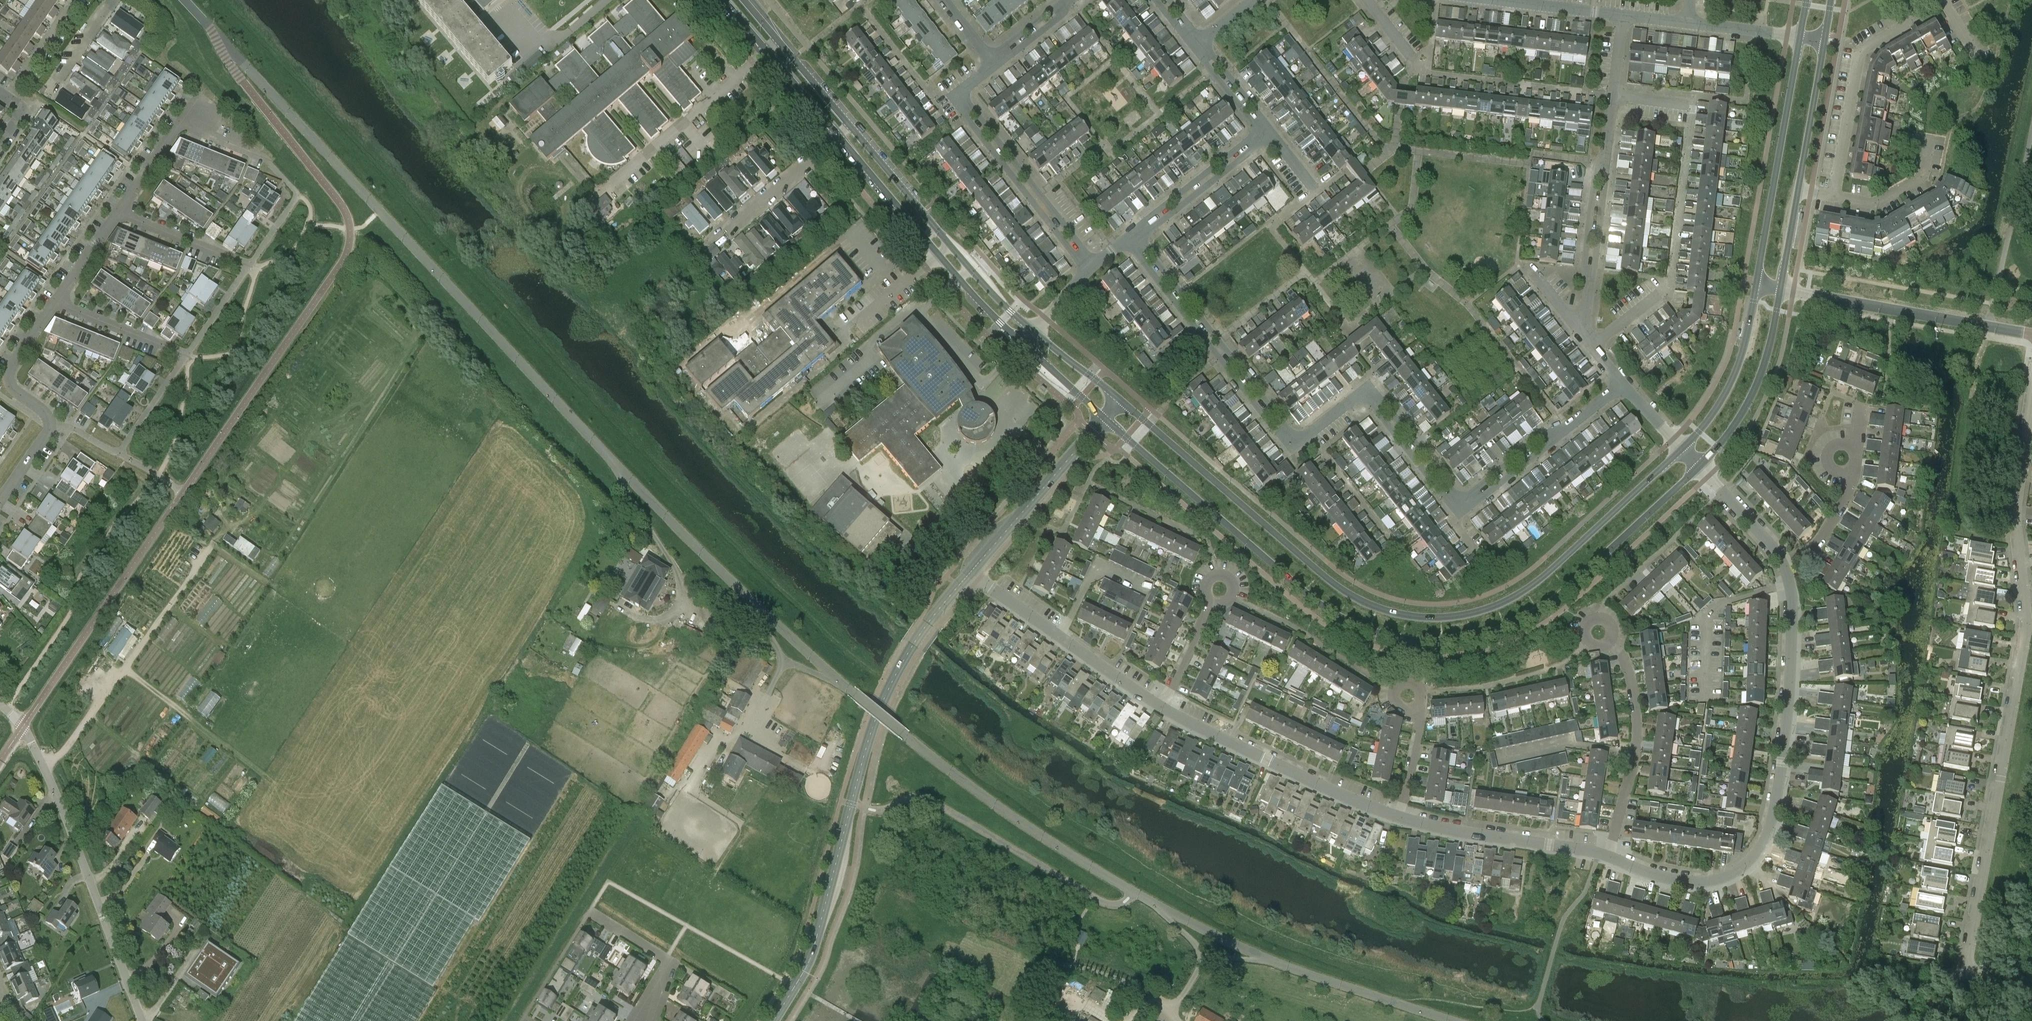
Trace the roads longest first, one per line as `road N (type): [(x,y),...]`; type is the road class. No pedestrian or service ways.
road 1 (unclassified): [(1148,902),(983,795),(778,626),(679,532),(182,0)]
road 2 (tertiary): [(1106,418),(1322,606),(1413,640),(1463,639),(1527,616),(1700,467)]
road 3 (tertiary): [(1683,449),(1520,593),(1434,618),(1396,614),(1328,580),(1119,401)]
road 4 (residential): [(1986,978),(1967,969),(2027,623),(2016,514),(2031,394)]
road 5 (tertiary): [(773,1020),(813,947),(893,679),(970,574)]
road 6 (tertiary): [(725,0),(1023,344)]
road 7 (residential): [(1612,857),(1694,882),(1735,872),(1760,847),(1777,798),(1793,668),(1792,586),(1783,561)]
road 8 (tertiary): [(1033,333),(743,0)]
road 9 (residential): [(146,1020),(47,773),(22,730)]
road 10 (residential): [(1165,709),(1400,817)]
road 11 (residential): [(2031,333),(1781,288)]
road 12 (tertiary): [(1801,35),(1757,284)]
road 13 (residential): [(0,499),(51,427),(9,381),(56,303)]
road 14 (residential): [(1143,251),(1145,264),(1276,432),(1291,435)]
road 15 (residential): [(970,574),(1165,709)]
road 16 (residential): [(1291,435),(1143,251)]
road 17 (residential): [(1835,197),(1860,51),(1917,17),(1907,0)]
road 18 (residential): [(1462,504),(1376,401),(1363,396),(1310,434),(1291,435)]
road 19 (residential): [(1612,857),(1639,745),(1618,641)]
road 20 (residential): [(1400,817),(1612,857)]
road 21 (tertiary): [(970,574),(1106,418)]
road 22 (tertiary): [(1700,467),(1752,398),(1781,288)]
road 23 (residential): [(964,107),(1076,256),(1087,260)]
road 24 (residential): [(1087,260),(988,127),(964,107)]
road 25 (tertiary): [(1757,284),(1737,370),(1683,449)]
road 26 (unclassified): [(1450,1020),(1281,964)]
road 27 (tertiary): [(1798,190),(1825,37)]
road 28 (track): [(1396,1003),(1429,999),(1524,1013),(1539,1002)]
road 29 (unclassified): [(1281,964),(1148,902)]
road 30 (residential): [(1256,141),(1142,231)]
road 31 (residential): [(1142,231),(1256,141)]
road 32 (residential): [(181,128),(268,163),(297,202)]
road 33 (residential): [(248,268),(118,214)]
road 34 (residential): [(184,358),(56,303)]
road 35 (residential): [(1835,197),(1871,203),(1921,176),(1930,137)]
road 36 (residential): [(1623,16),(1492,0)]
road 37 (residential): [(1783,561),(1700,467)]
road 38 (residential): [(1603,163),(1596,172),(1589,283)]
road 39 (residential): [(7,100),(76,0)]
road 40 (residential): [(1589,283),(1603,163)]

